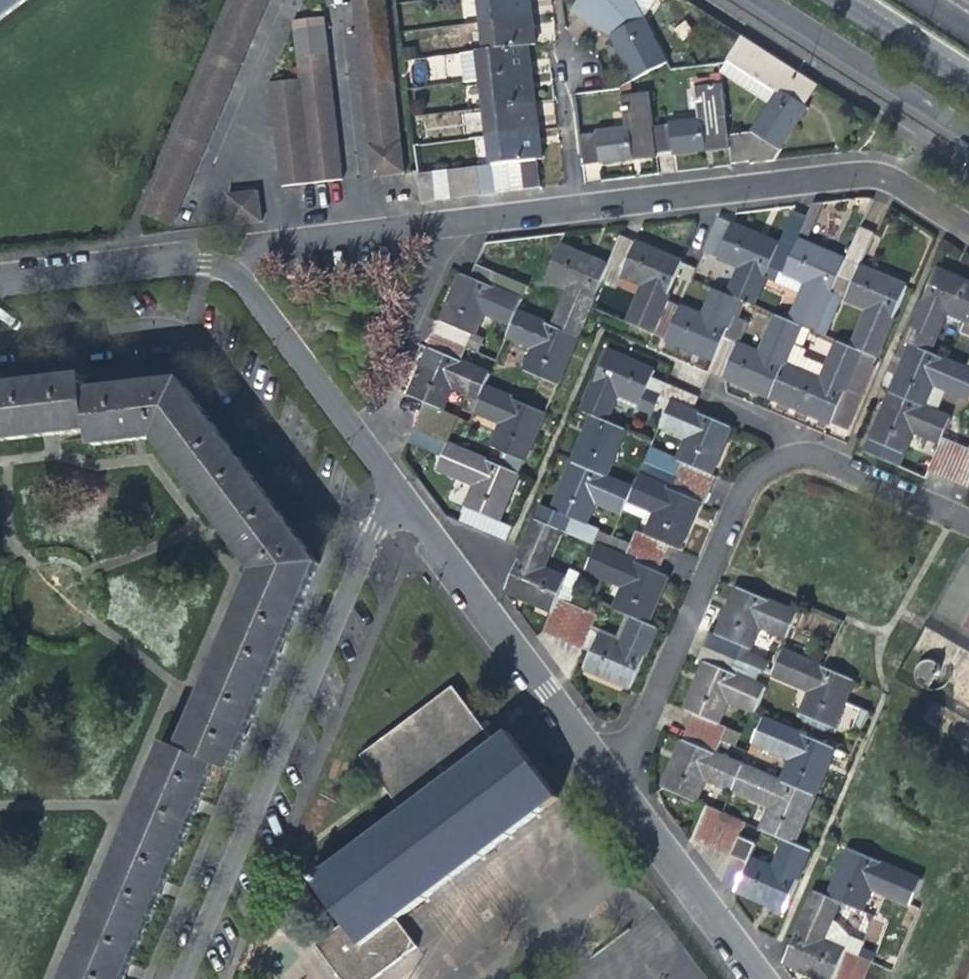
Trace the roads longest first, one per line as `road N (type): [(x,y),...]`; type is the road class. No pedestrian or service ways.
road 1 (residential): [(449,220),(842,173),(901,184),(968,229)]
road 2 (residential): [(206,978),(402,512)]
road 3 (residential): [(608,786),(728,490),(762,451),(811,450)]
road 4 (residential): [(402,512),(608,786)]
road 5 (residential): [(209,247),(402,512)]
road 6 (tertiary): [(760,0),(968,134)]
road 7 (residential): [(209,247),(449,220)]
road 8 (residential): [(608,786),(753,978)]
road 9 (residential): [(0,275),(209,247)]
road 10 (residential): [(811,450),(968,521)]
road 11 (tertiary): [(968,84),(839,0)]
road 12 (residential): [(400,333),(449,220)]
road 13 (residential): [(811,450),(705,391)]

